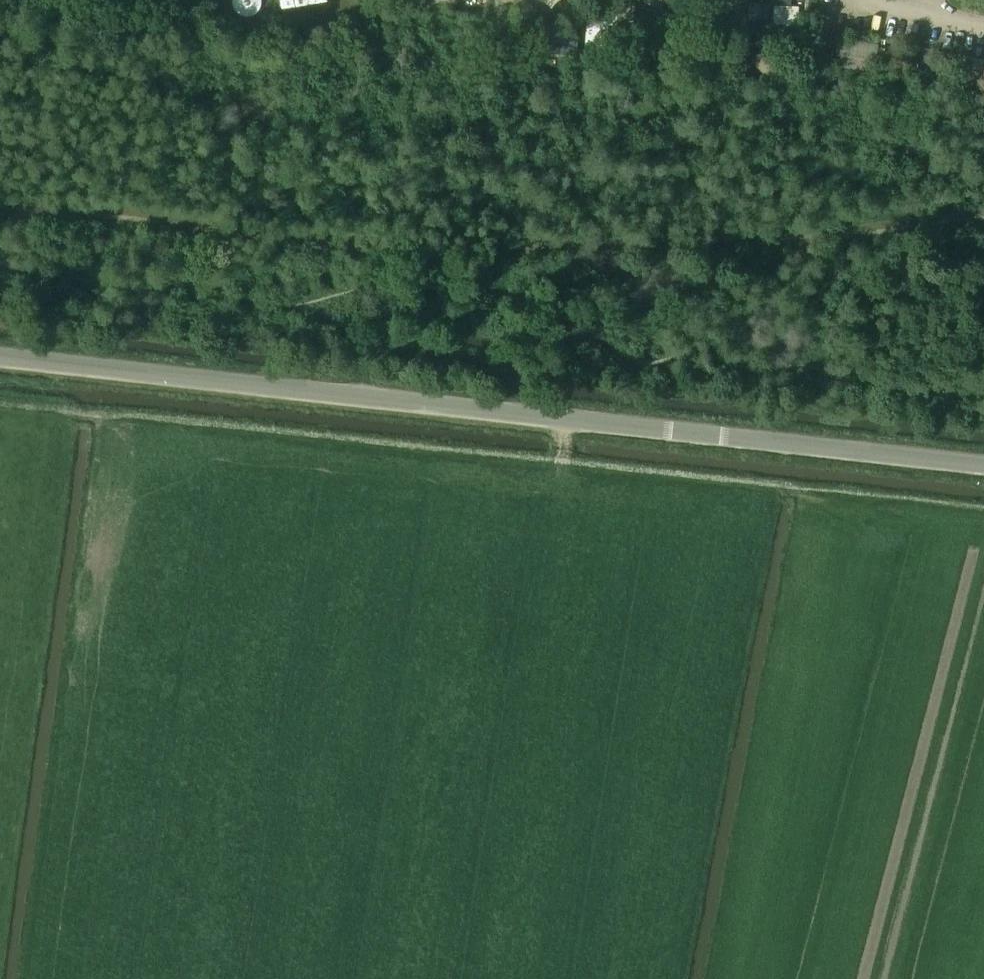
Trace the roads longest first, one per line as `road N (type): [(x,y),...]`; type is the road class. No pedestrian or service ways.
road 1 (unclassified): [(983,470),(0,363)]

